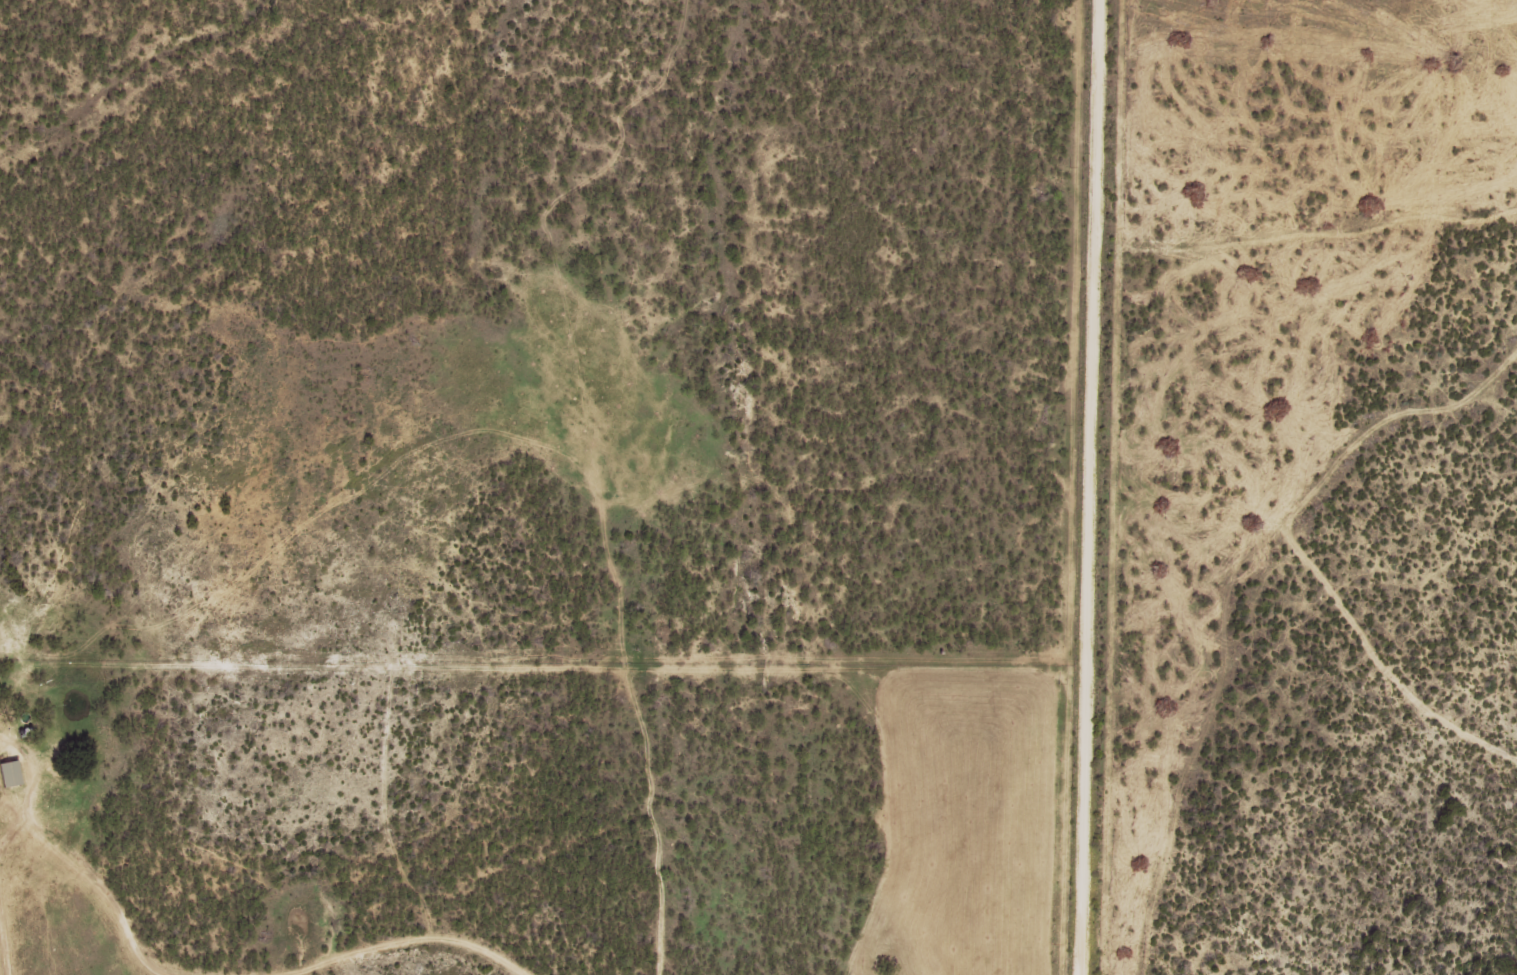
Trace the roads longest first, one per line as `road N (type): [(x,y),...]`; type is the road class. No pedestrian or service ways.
road 1 (residential): [(1081,974),(1102,0)]
road 2 (residential): [(327,974),(189,924),(93,863),(47,812),(31,752),(0,719)]
road 3 (residential): [(593,974),(537,948),(337,974)]

